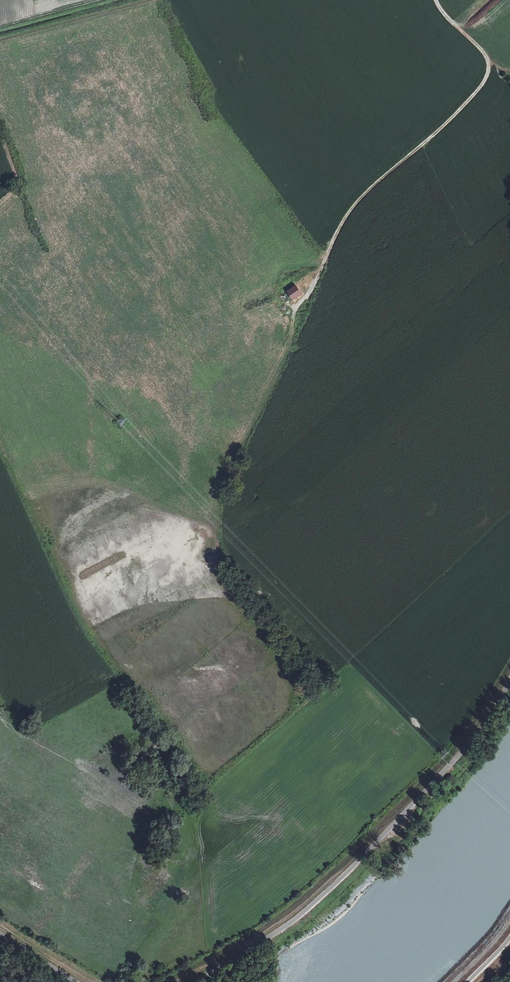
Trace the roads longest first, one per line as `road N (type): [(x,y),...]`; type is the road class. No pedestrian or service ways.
road 1 (track): [(434,0),(483,53),(488,71),(446,122),(358,199),(296,307),(291,336),(298,361),(231,510),(229,549),(326,669),(509,505)]

